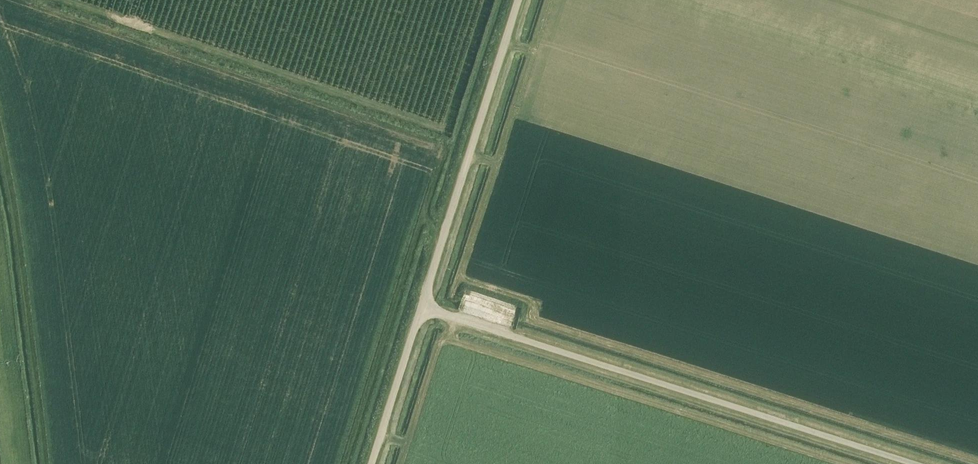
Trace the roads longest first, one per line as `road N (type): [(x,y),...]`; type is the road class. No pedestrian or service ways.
road 1 (unclassified): [(912,463),(422,308)]
road 2 (unclassified): [(422,308),(518,0)]
road 3 (unclassified): [(372,463),(422,308)]
road 4 (track): [(489,0),(447,126)]

